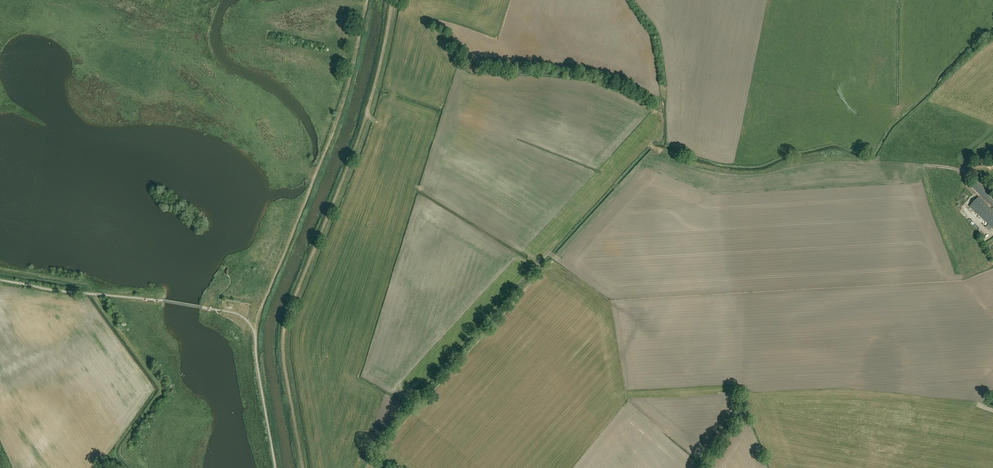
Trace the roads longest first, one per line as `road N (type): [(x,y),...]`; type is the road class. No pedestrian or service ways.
road 1 (track): [(650,145),(722,172),(861,160),(974,172),(992,191)]
road 2 (track): [(255,333),(345,97),(367,0)]

